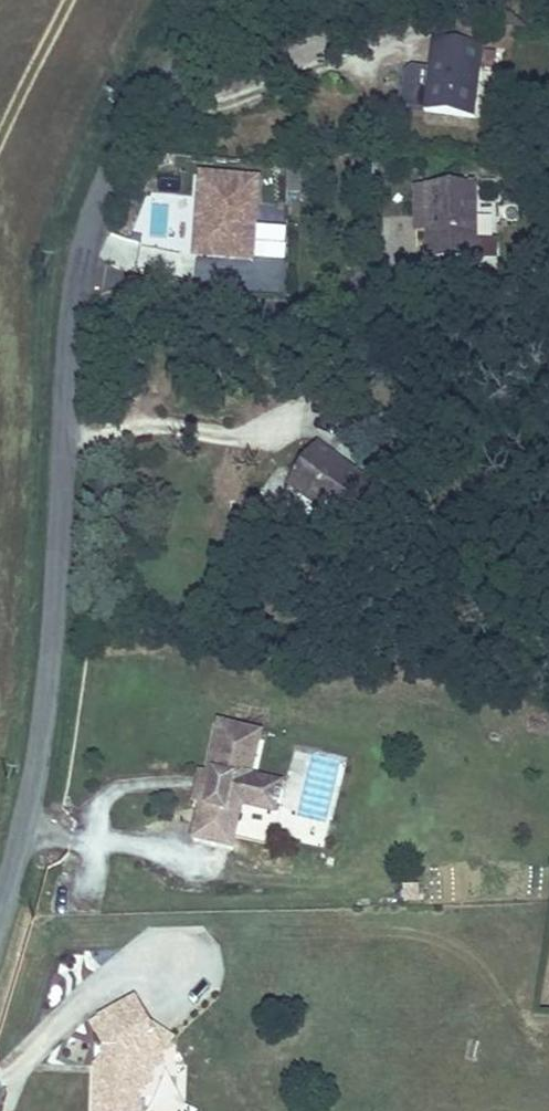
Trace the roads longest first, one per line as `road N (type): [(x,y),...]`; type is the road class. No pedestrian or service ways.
road 1 (unclassified): [(0,891),(38,725),(52,611),(65,302),(80,241),(125,139),(222,0)]

